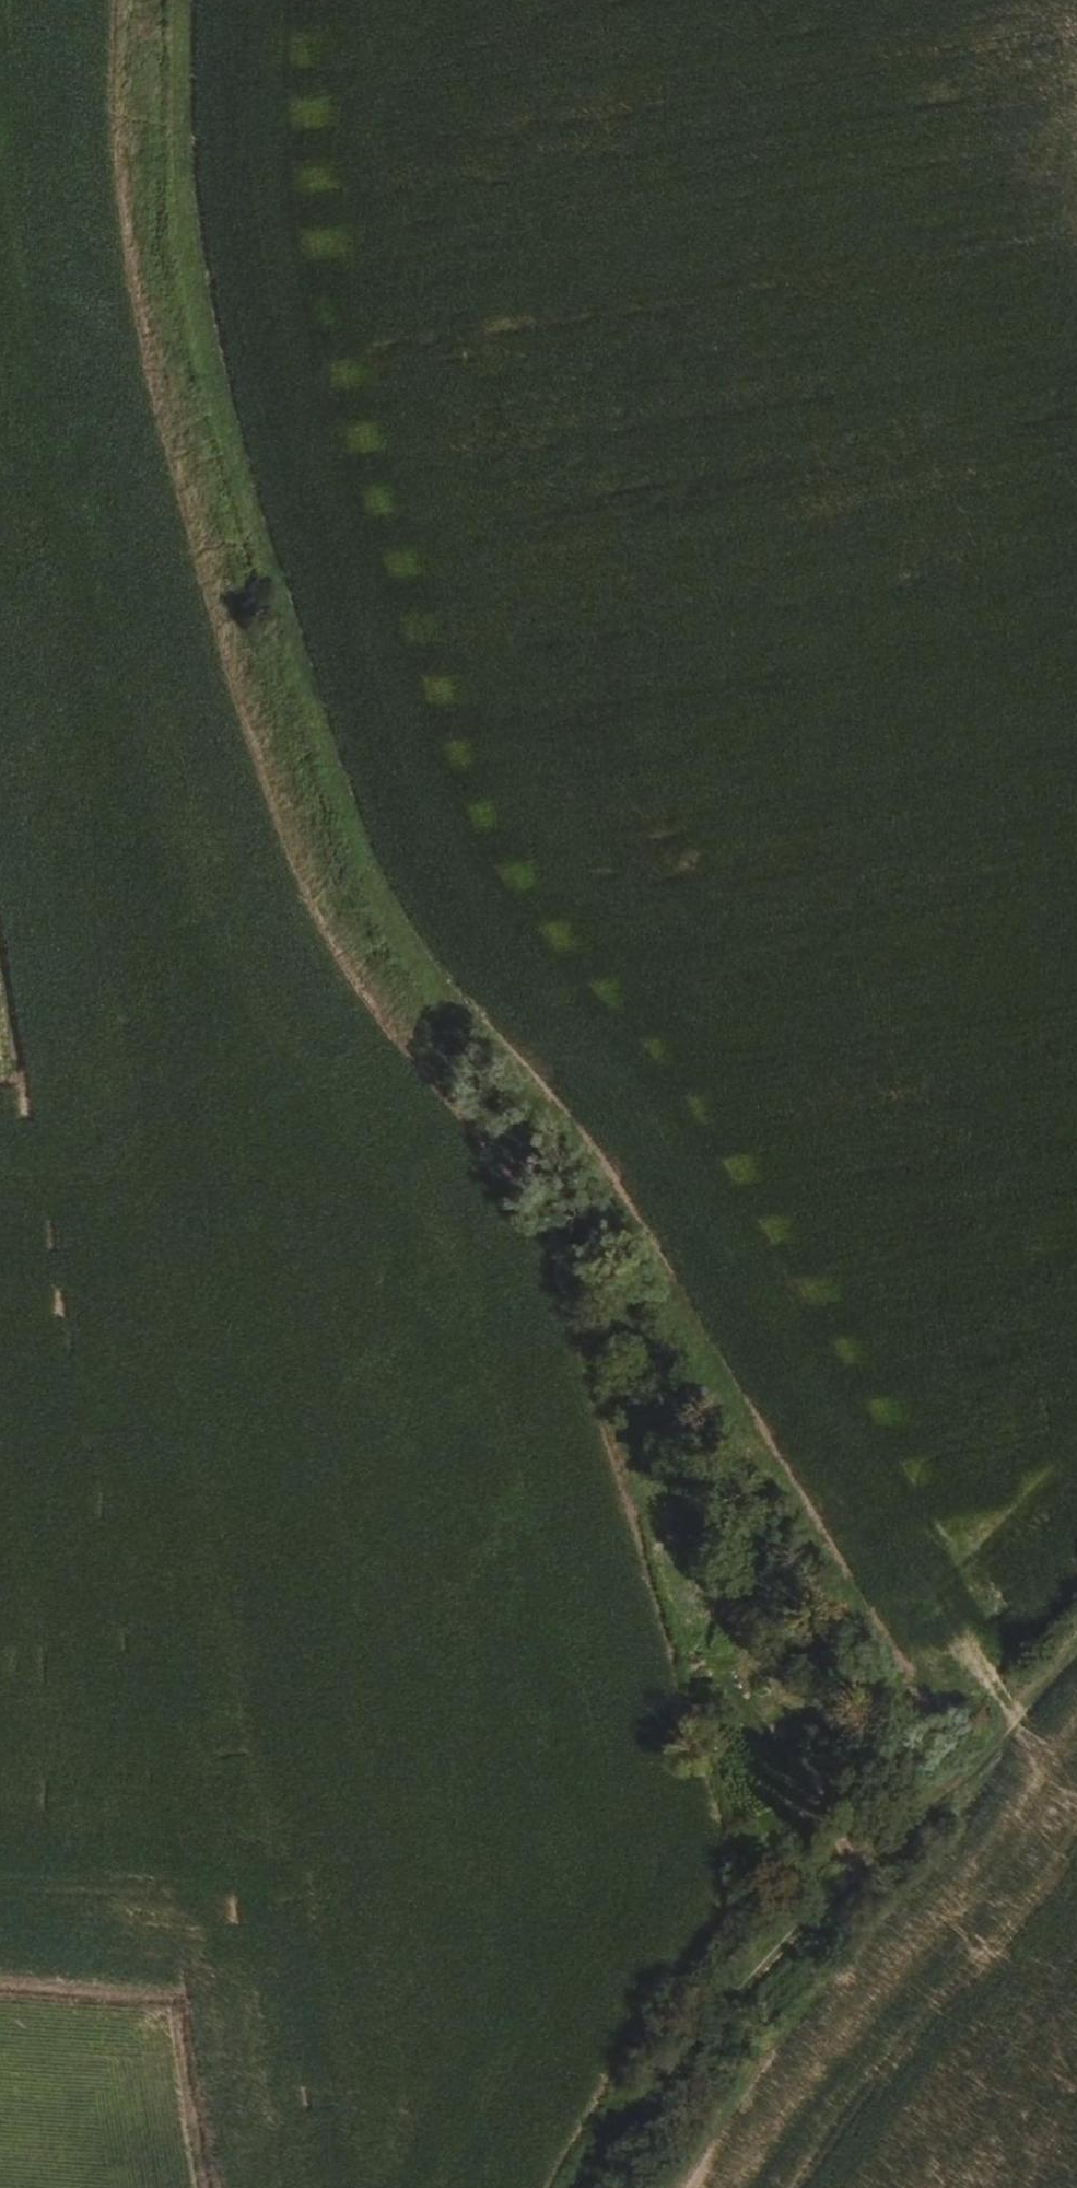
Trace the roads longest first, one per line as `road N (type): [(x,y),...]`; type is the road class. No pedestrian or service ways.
road 1 (track): [(1012,1717),(839,1863),(704,2011),(612,2131),(584,2187)]

